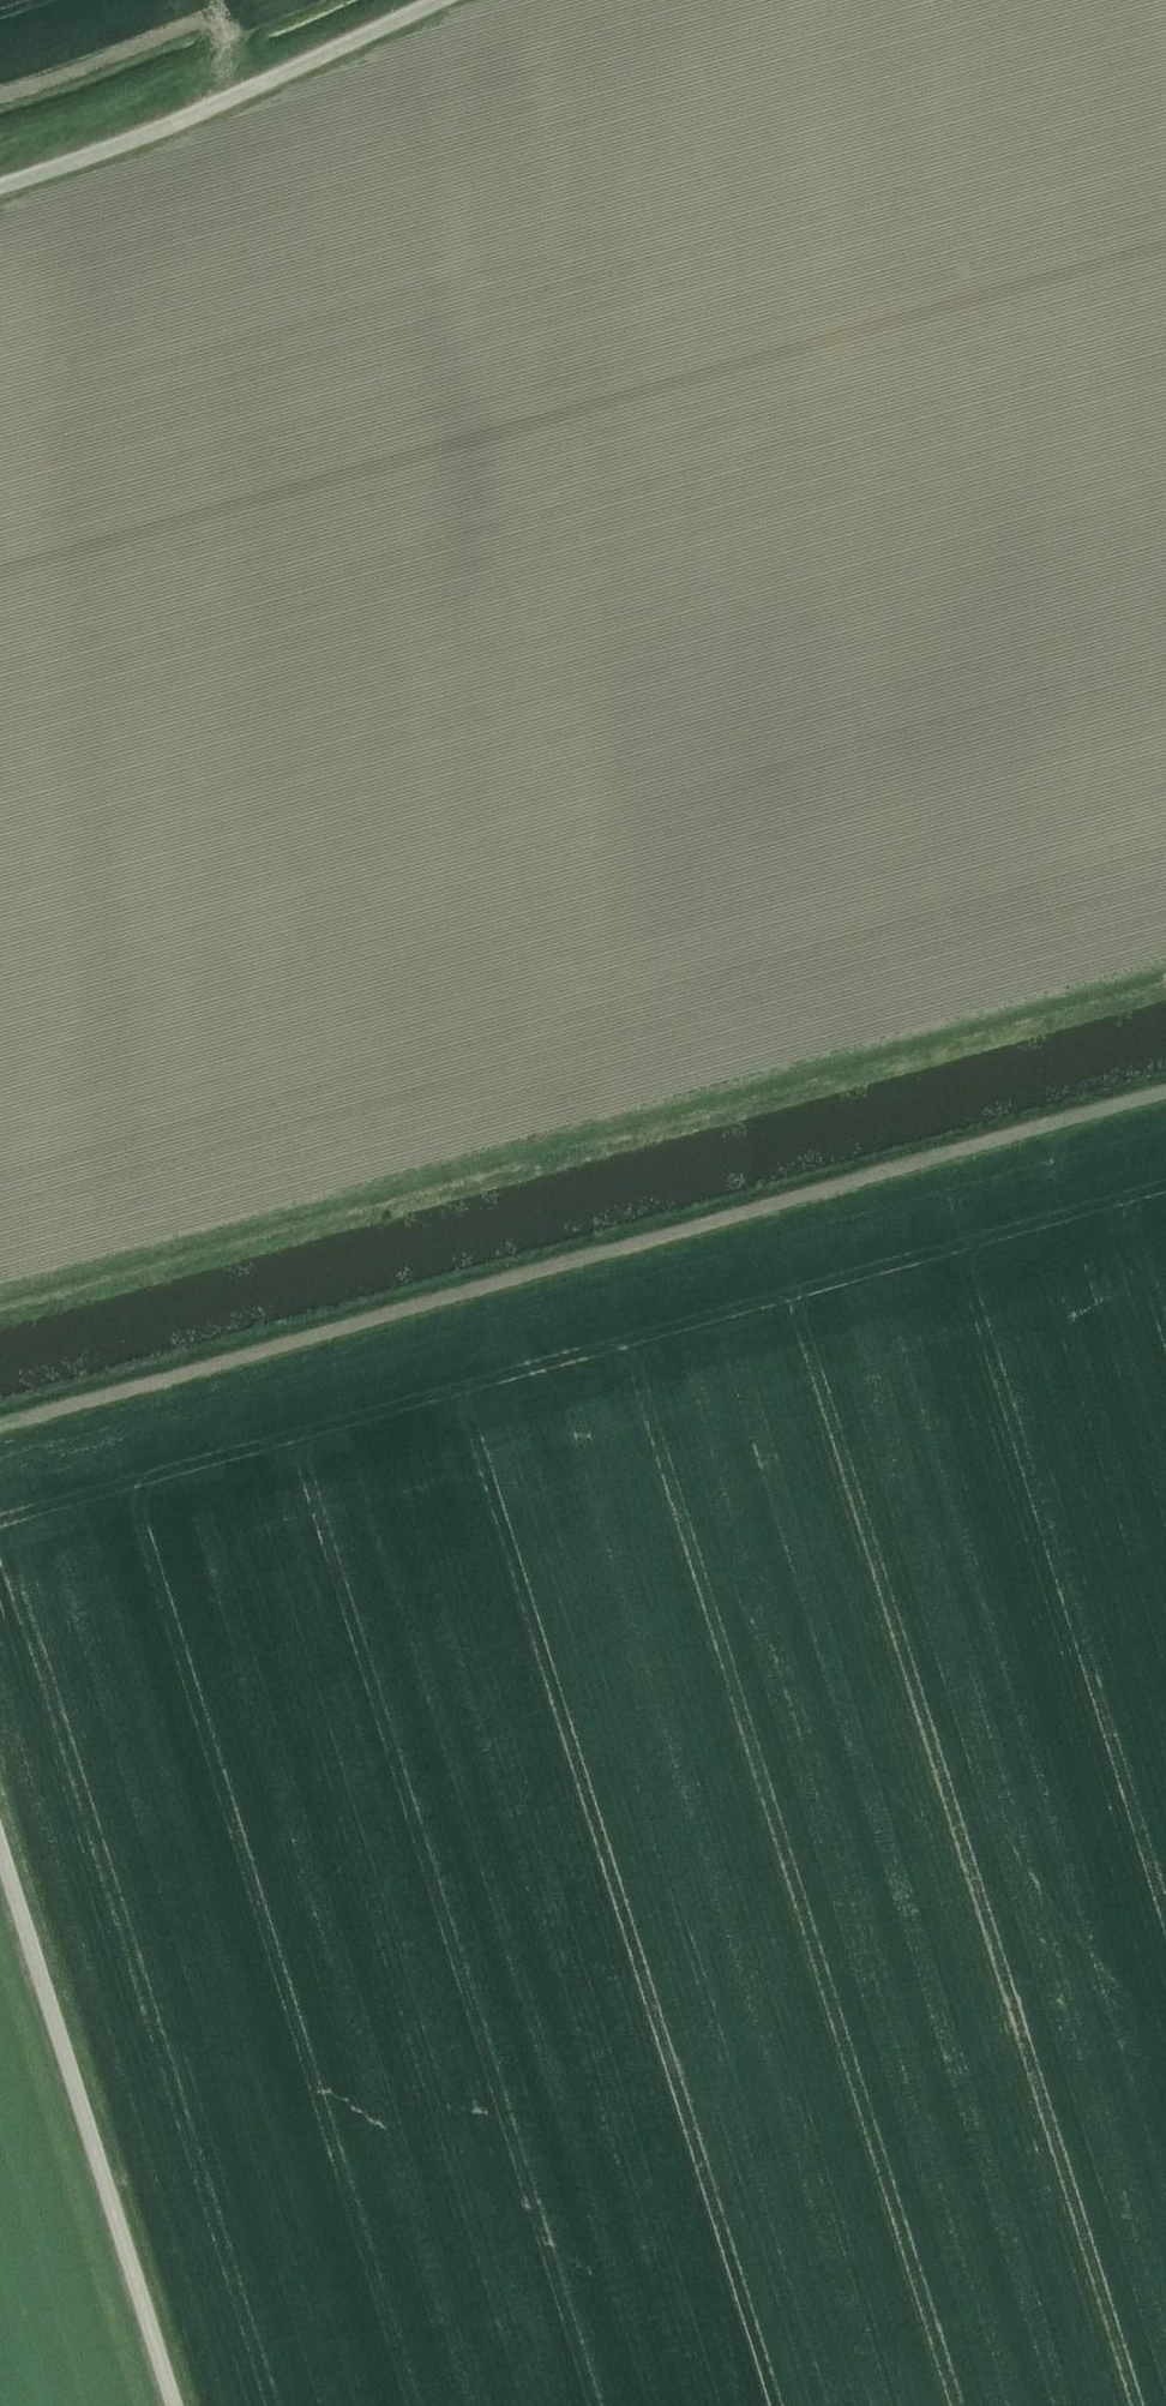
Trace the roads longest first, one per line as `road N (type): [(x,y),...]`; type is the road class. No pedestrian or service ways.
road 1 (unclassified): [(177,2405),(0,1838)]
road 2 (unclassified): [(0,185),(134,139),(440,0)]

